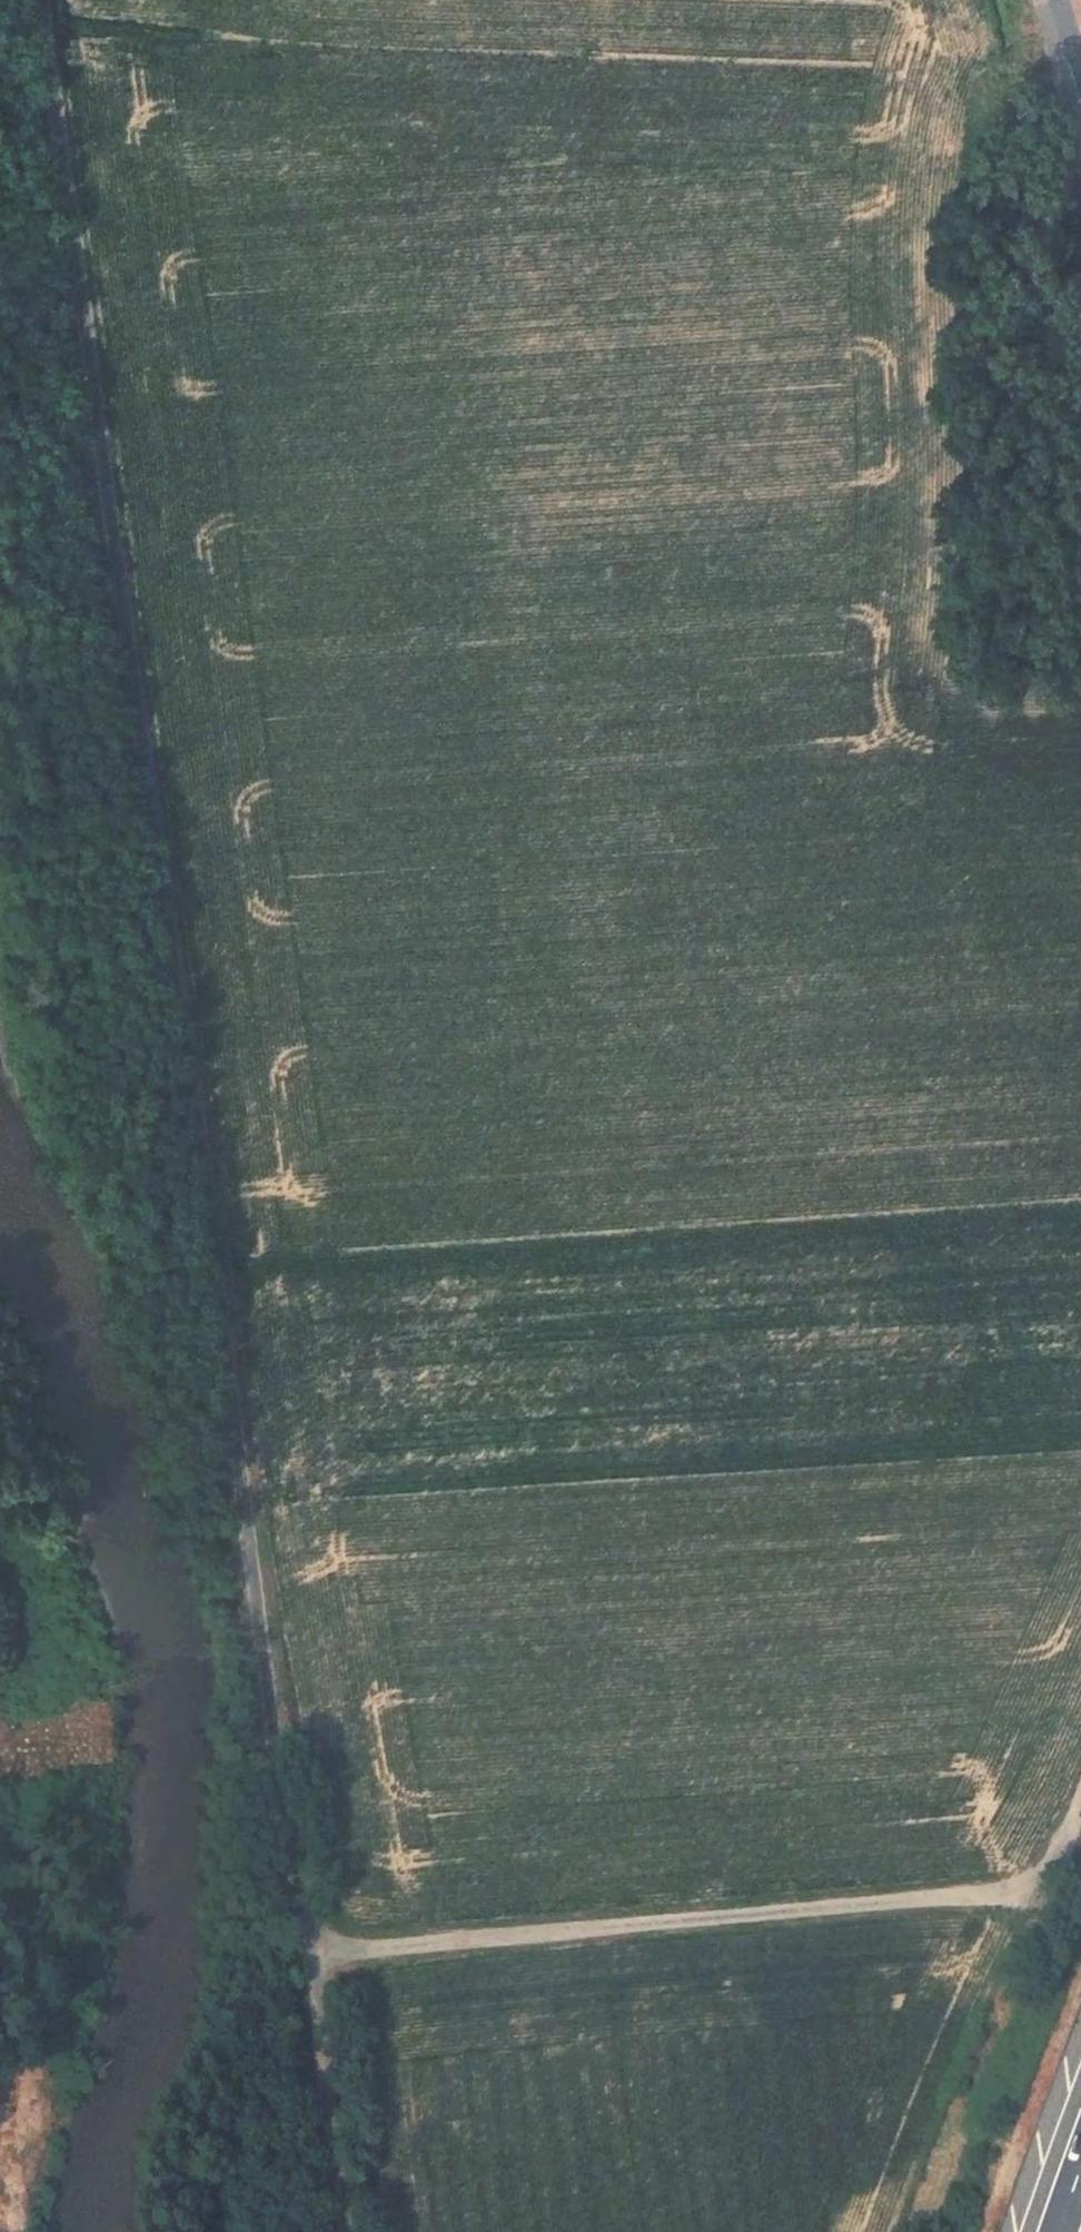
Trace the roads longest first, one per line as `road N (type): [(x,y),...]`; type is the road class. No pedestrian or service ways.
road 1 (unclassified): [(44,0),(319,1954)]
road 2 (track): [(319,1954),(989,1892),(1028,1881),(1062,1843),(1080,1799)]
road 3 (track): [(319,1954),(352,2231)]

